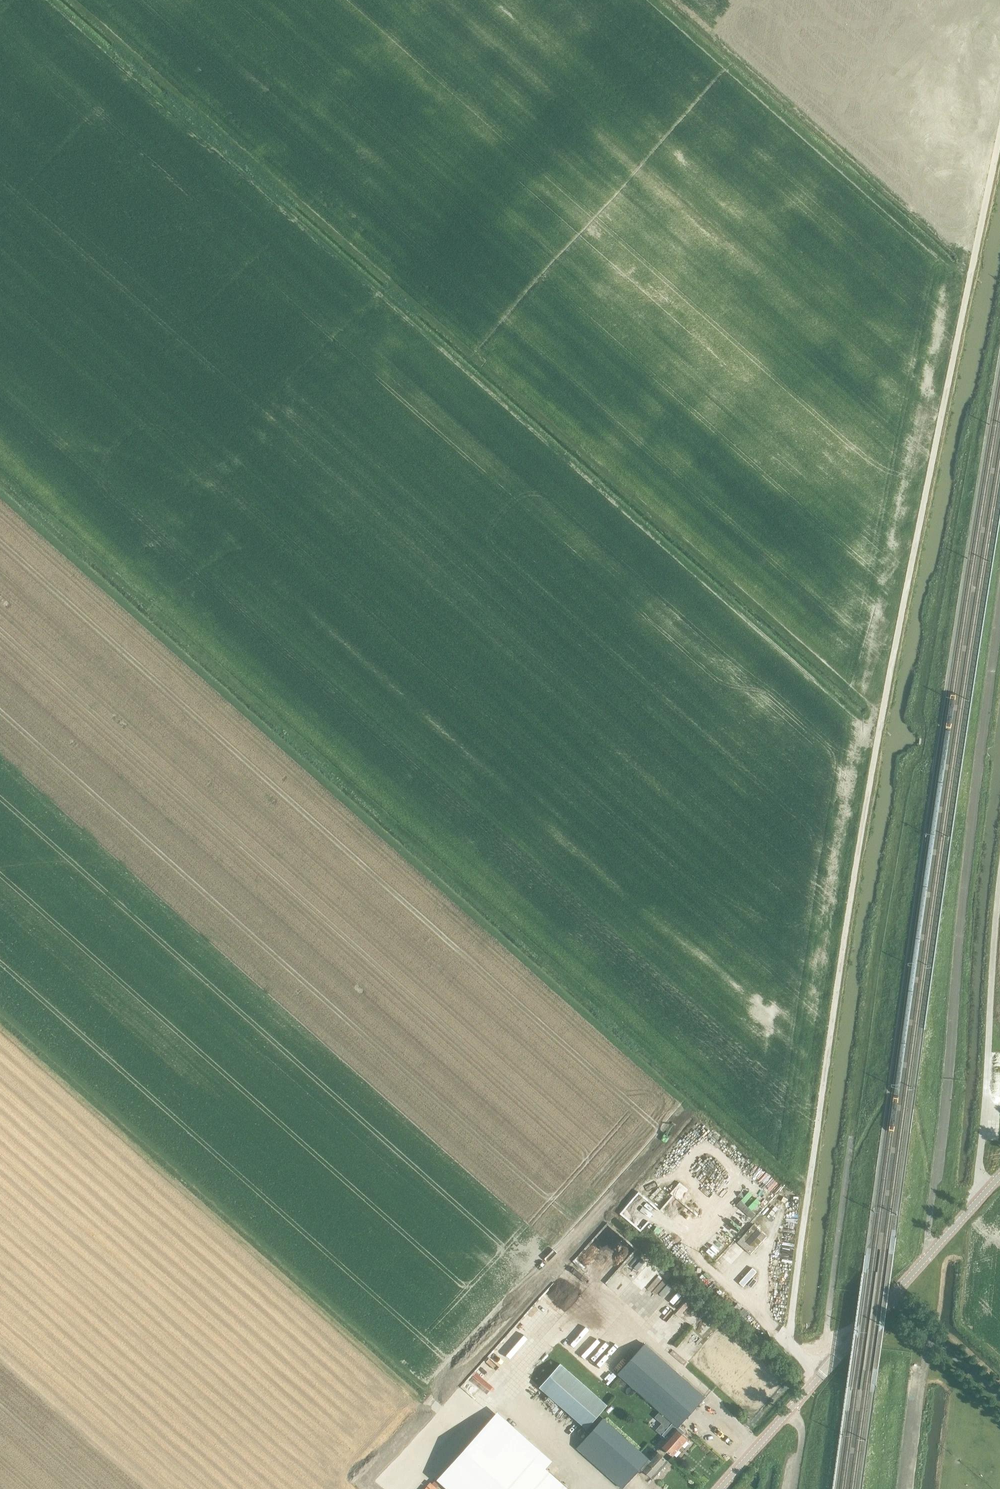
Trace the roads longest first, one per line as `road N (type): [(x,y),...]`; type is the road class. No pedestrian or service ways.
road 1 (track): [(821,1376),(790,1338),(846,931),(999,139)]
road 2 (track): [(852,1137),(906,778),(924,744),(919,696)]
road 3 (track): [(968,1213),(978,1186),(999,885)]
road 4 (unclassified): [(721,1488),(892,1297)]
road 5 (unclassified): [(892,1297),(999,1177)]

